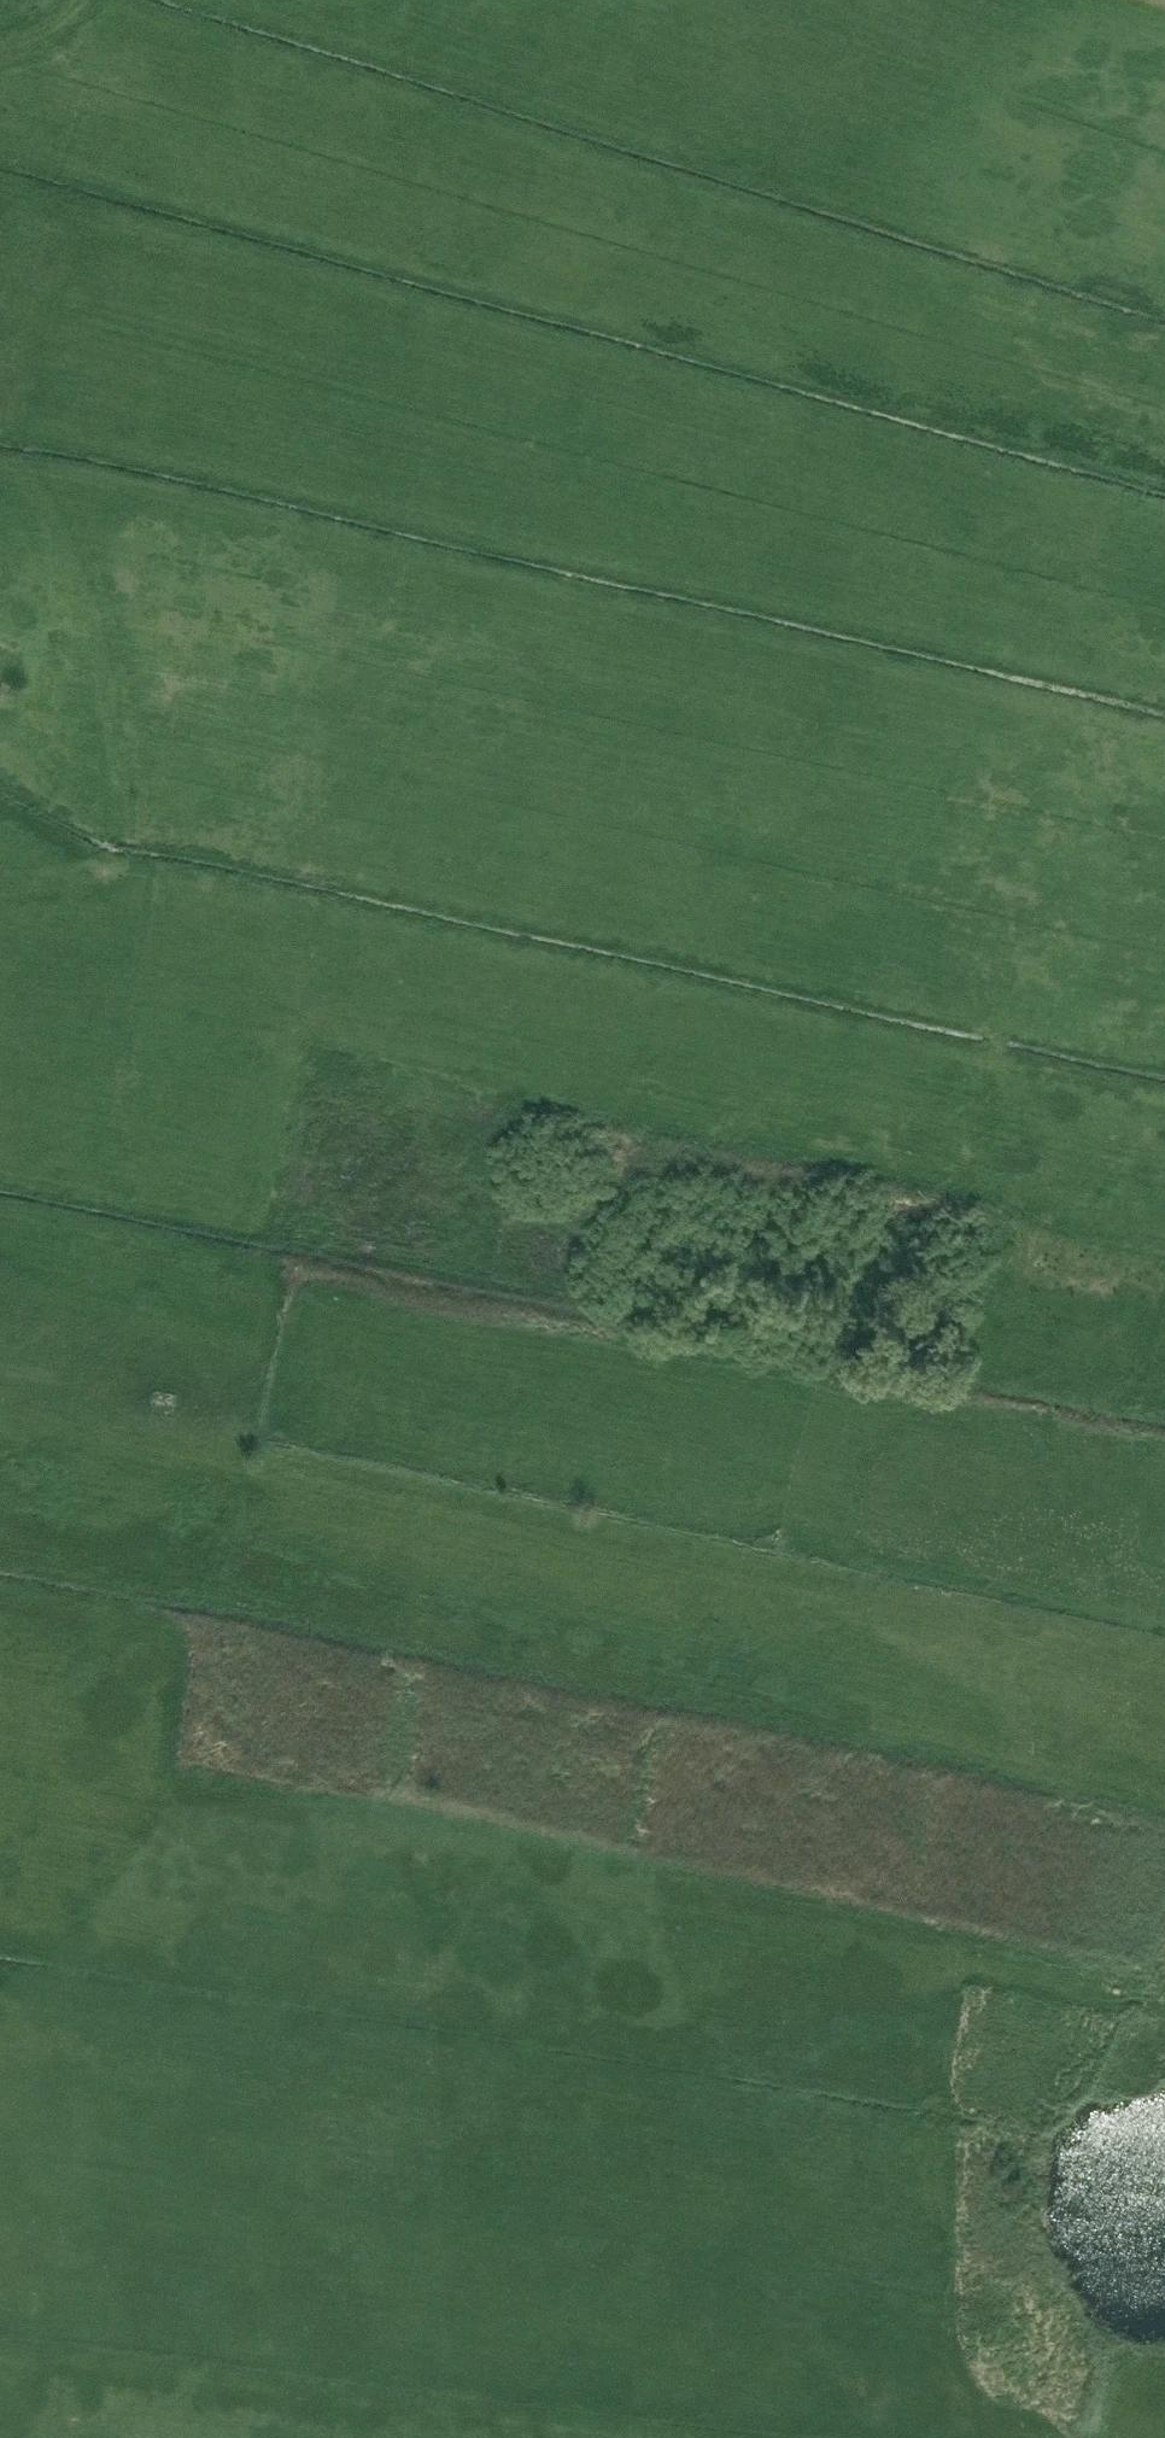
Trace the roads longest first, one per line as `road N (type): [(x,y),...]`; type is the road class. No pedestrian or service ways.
road 1 (track): [(994,1941),(1060,1956),(1138,1997),(1164,1990)]

